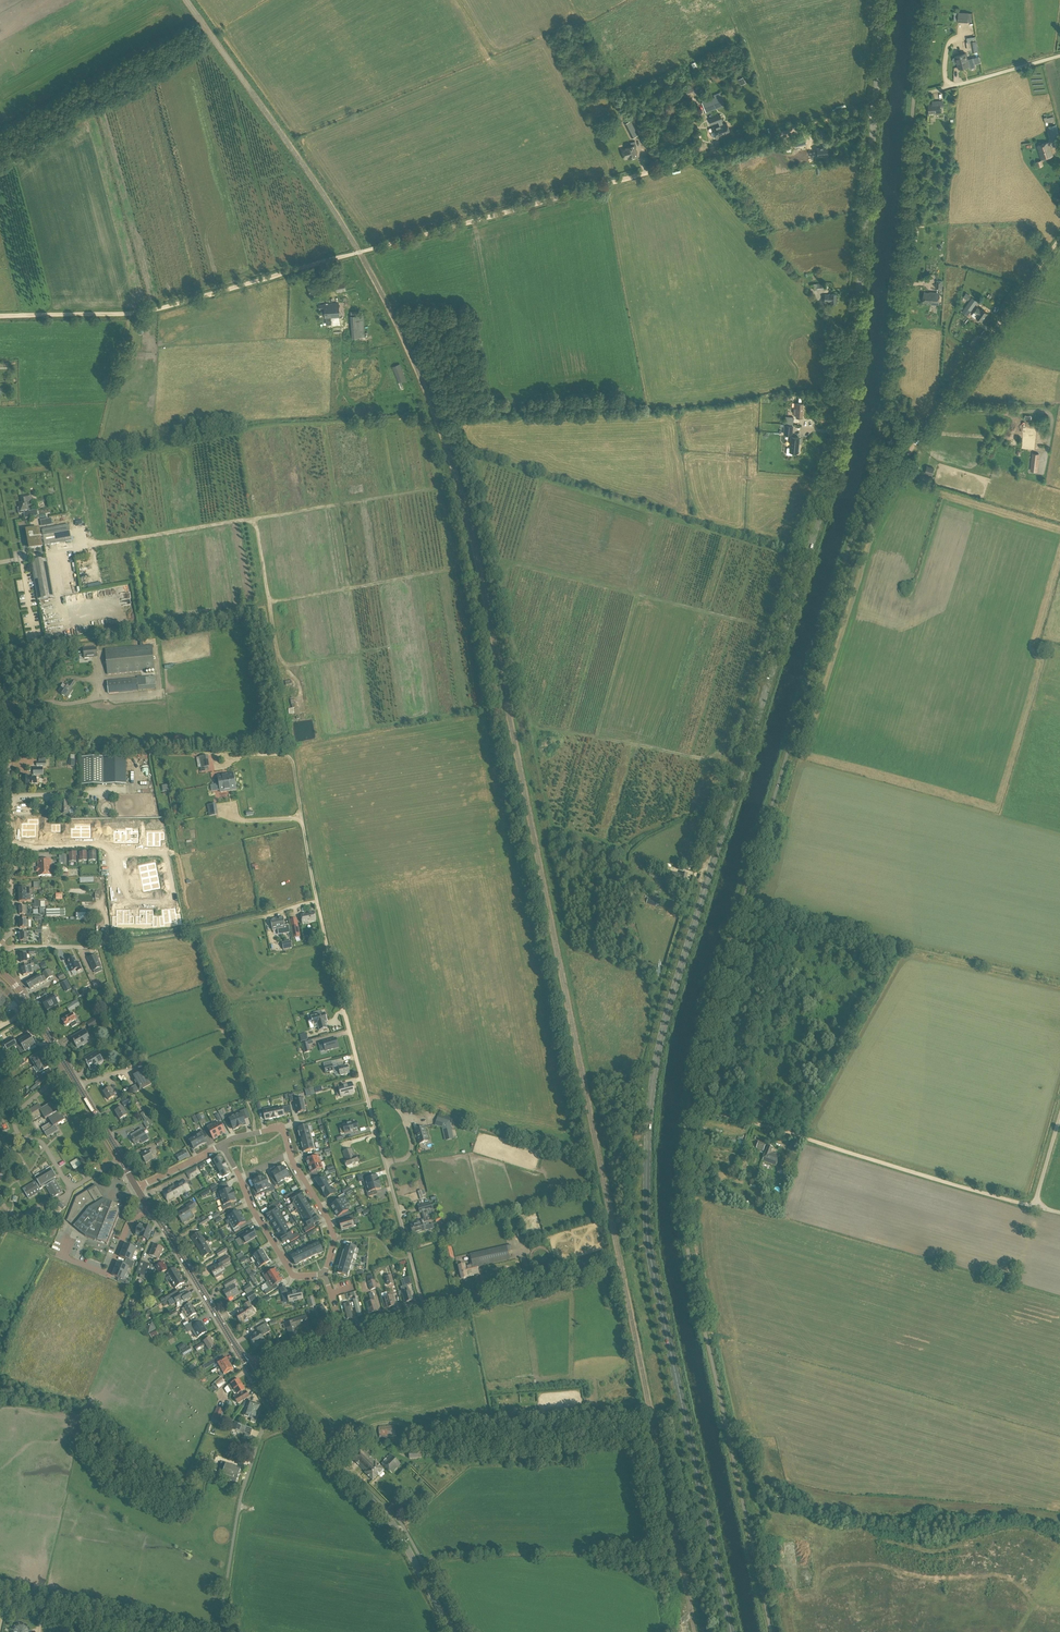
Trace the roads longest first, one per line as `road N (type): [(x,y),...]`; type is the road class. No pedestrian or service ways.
road 1 (secondary): [(730,1631),(648,1245),(648,1132),(663,1026),(840,447),(883,0)]
road 2 (track): [(367,250),(874,109)]
road 3 (unclassified): [(684,1189),(691,1268),(771,1631)]
road 4 (unclassified): [(425,1311),(317,901)]
road 5 (track): [(688,1108),(1059,1212)]
road 6 (track): [(0,316),(152,310),(367,250)]
road 7 (unclassified): [(897,284),(914,95),(1059,56)]
road 8 (track): [(740,912),(1059,983)]
road 9 (track): [(1059,236),(883,487)]
road 10 (primary): [(453,1631),(390,1520),(276,1410)]
road 11 (primary): [(136,1187),(42,1025),(0,971)]
road 12 (track): [(317,901),(84,946)]
road 13 (unclassified): [(218,1631),(241,1499),(276,1410)]
road 14 (primary): [(250,1370),(136,1187)]
road 15 (residential): [(113,851),(166,853),(175,898),(114,901),(111,857)]
road 16 (unclassified): [(425,1311),(608,1256)]
road 17 (residential): [(9,847),(0,688)]
road 18 (residential): [(324,1271),(294,1275),(239,1176)]
road 19 (residential): [(289,1154),(333,1233),(324,1271)]

